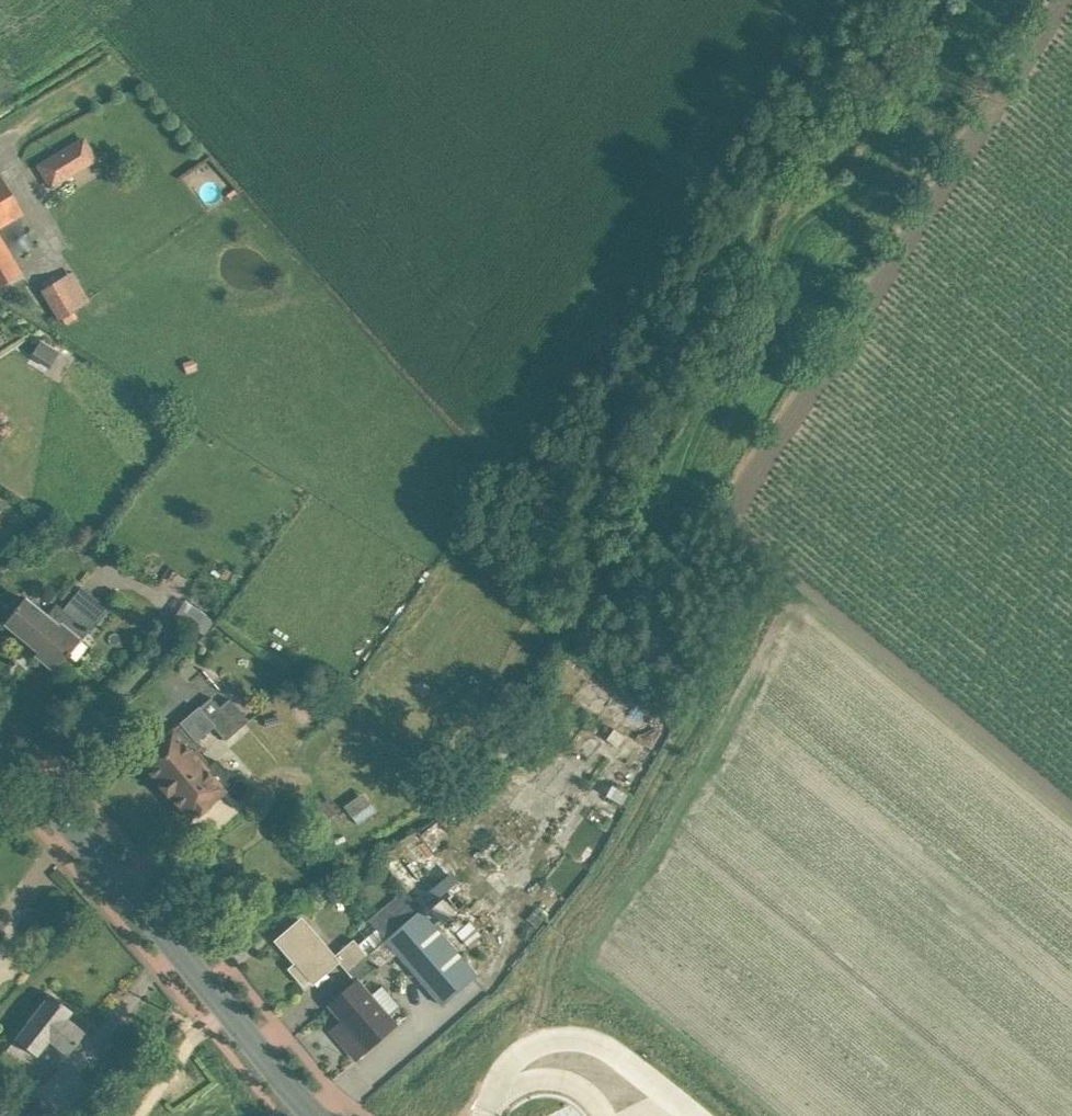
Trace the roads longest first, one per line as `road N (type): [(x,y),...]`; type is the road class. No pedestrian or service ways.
road 1 (secondary): [(321,1115),(73,820),(0,751)]
road 2 (unclassified): [(694,1115),(629,1064),(592,1042),(565,1042),(534,1051),(502,1081),(489,1115)]

